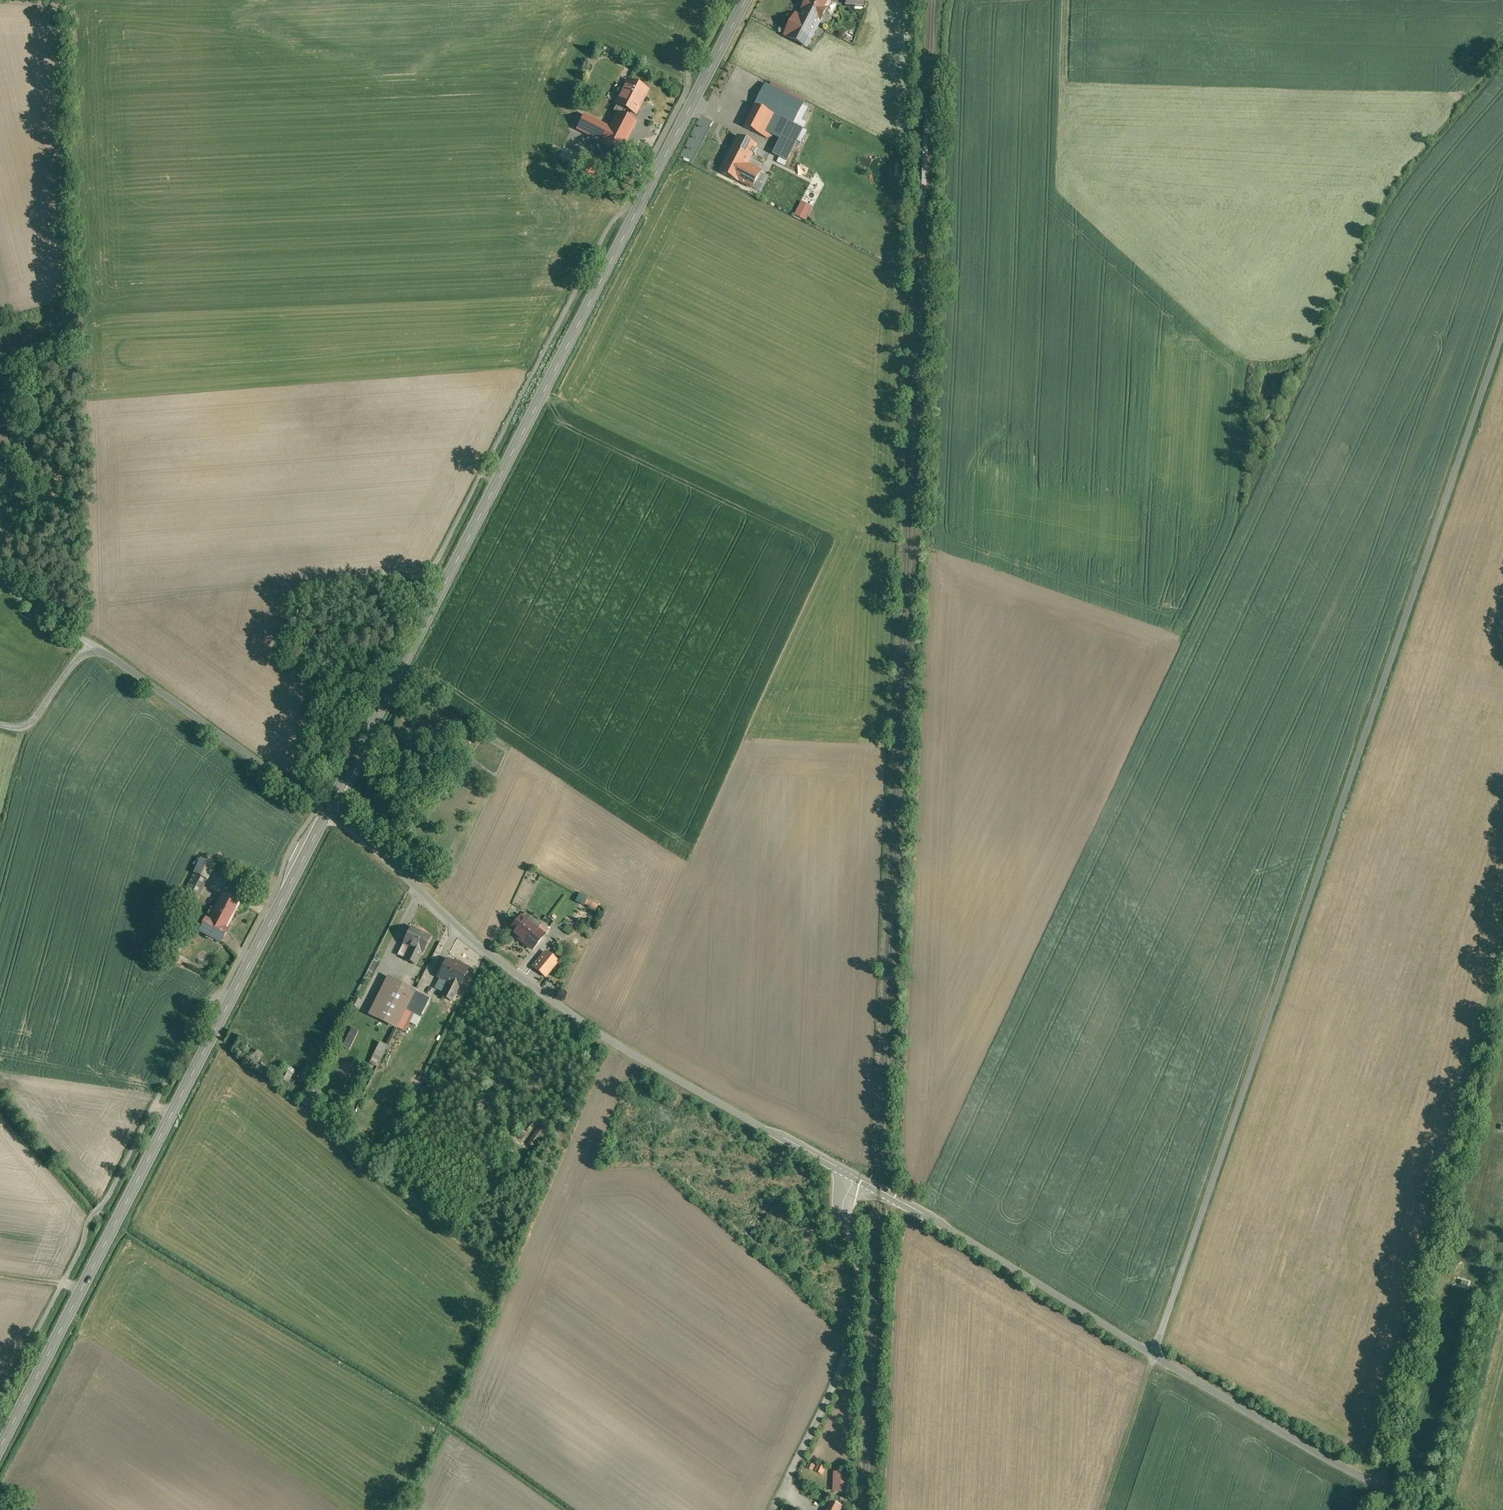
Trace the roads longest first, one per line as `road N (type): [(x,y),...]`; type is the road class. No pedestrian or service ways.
road 1 (unclassified): [(1502,333),(1154,1346)]
road 2 (unclassified): [(1154,1346),(579,1018),(490,955),(327,811)]
road 3 (tertiary): [(745,0),(327,811)]
road 4 (tertiary): [(327,811),(0,1448)]
road 5 (unclassified): [(1432,1509),(1154,1346)]
road 6 (unclassified): [(327,811),(91,638)]
road 7 (unclassified): [(91,638),(36,712),(22,719),(0,714)]

